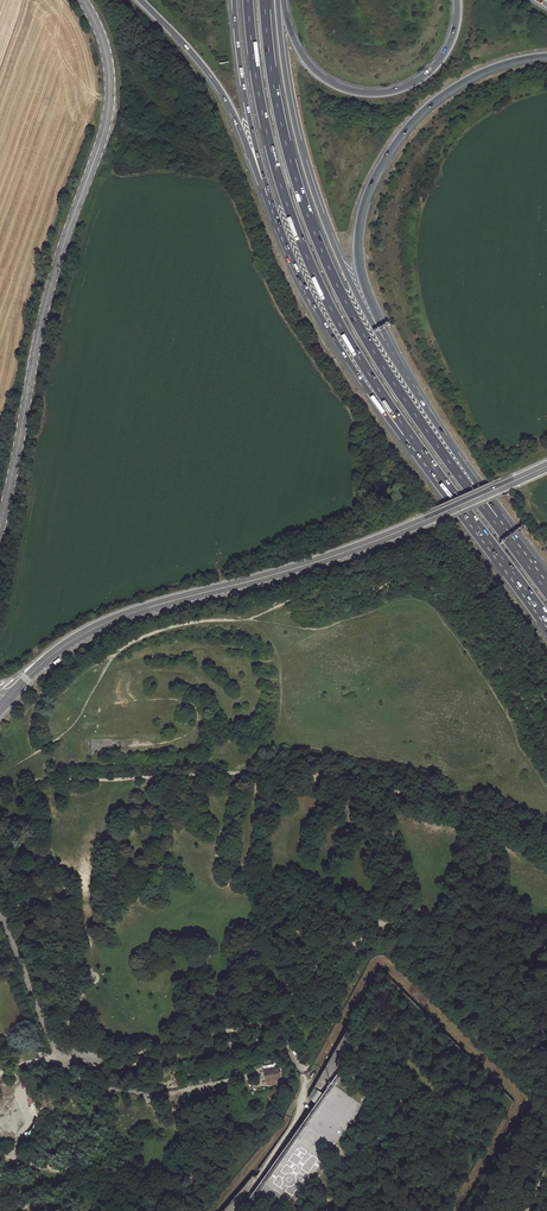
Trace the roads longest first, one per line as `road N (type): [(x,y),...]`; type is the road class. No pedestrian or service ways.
road 1 (residential): [(2,708),(53,654),(95,628),(365,545),(546,466)]
road 2 (motorway): [(502,531),(395,385),(338,286),(286,143),(265,0)]
road 3 (unclassified): [(0,524),(52,279),(104,134),(107,54),(83,0)]
road 4 (motorway): [(248,0),(271,151),(307,257),(360,359),(445,483)]
road 5 (motorway): [(383,342),(357,247),(381,166),(416,118),(448,92),(503,64),(546,56)]
road 6 (motorway): [(383,342),(307,170),(278,0)]
road 7 (motorway): [(140,0),(223,96),(287,246)]
road 8 (motorway): [(287,246),(356,372),(445,483)]
road 9 (motorway): [(457,0),(452,37),(433,67),(401,88),(374,93),(341,87),(312,67),(283,0)]
road 10 (motorway): [(234,0),(252,132),(287,246)]
road 11 (motorway): [(502,531),(383,342)]
road 12 (motorway): [(445,483),(546,619)]

